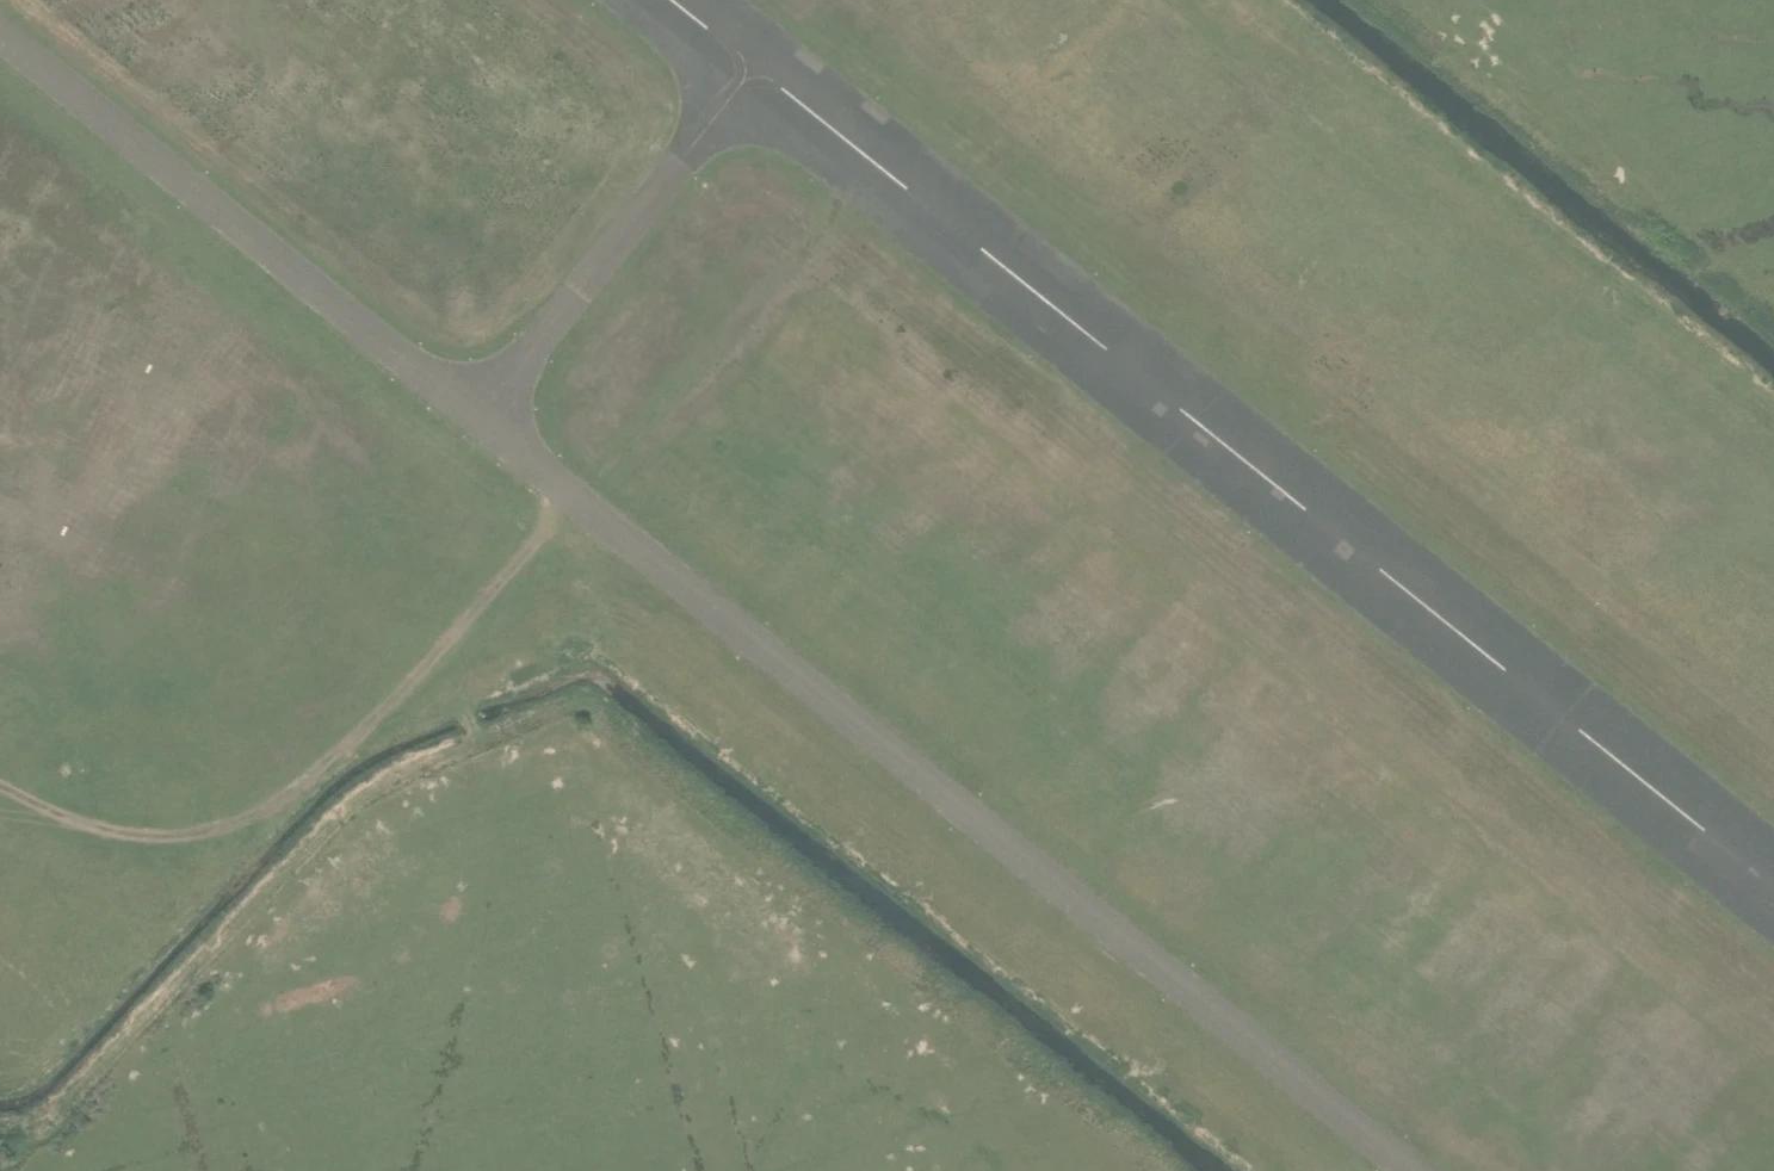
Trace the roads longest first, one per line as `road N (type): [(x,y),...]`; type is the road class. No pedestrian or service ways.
road 1 (track): [(559,479),(536,542),(502,586),(379,721),(272,814),(222,837),(153,849),(91,841),(0,799)]

